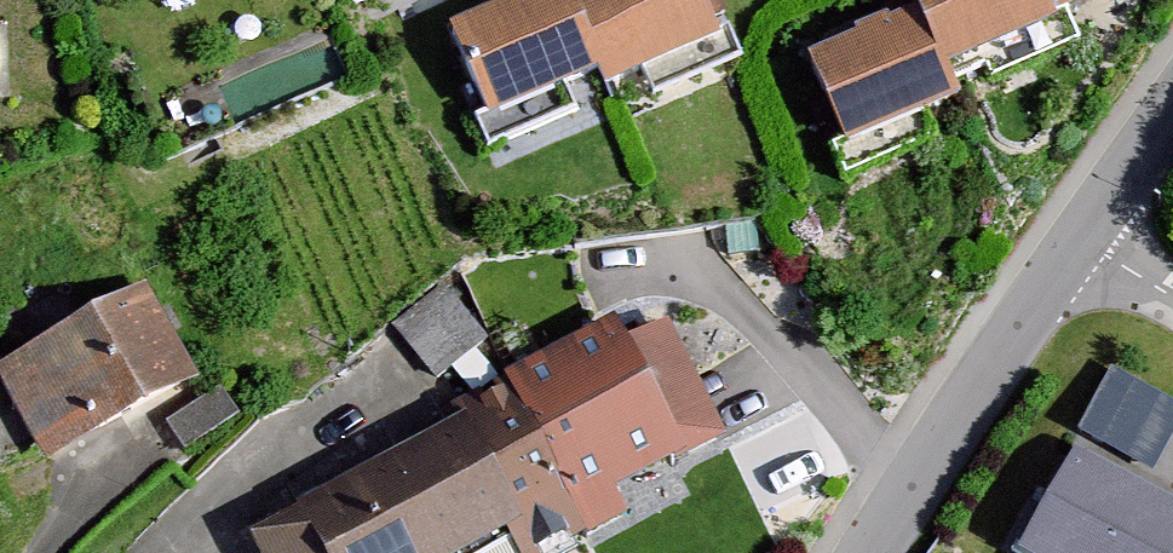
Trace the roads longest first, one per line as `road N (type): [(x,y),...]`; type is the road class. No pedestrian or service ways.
road 1 (unclassified): [(1080,238),(873,552)]
road 2 (unclassified): [(1172,111),(1080,238)]

